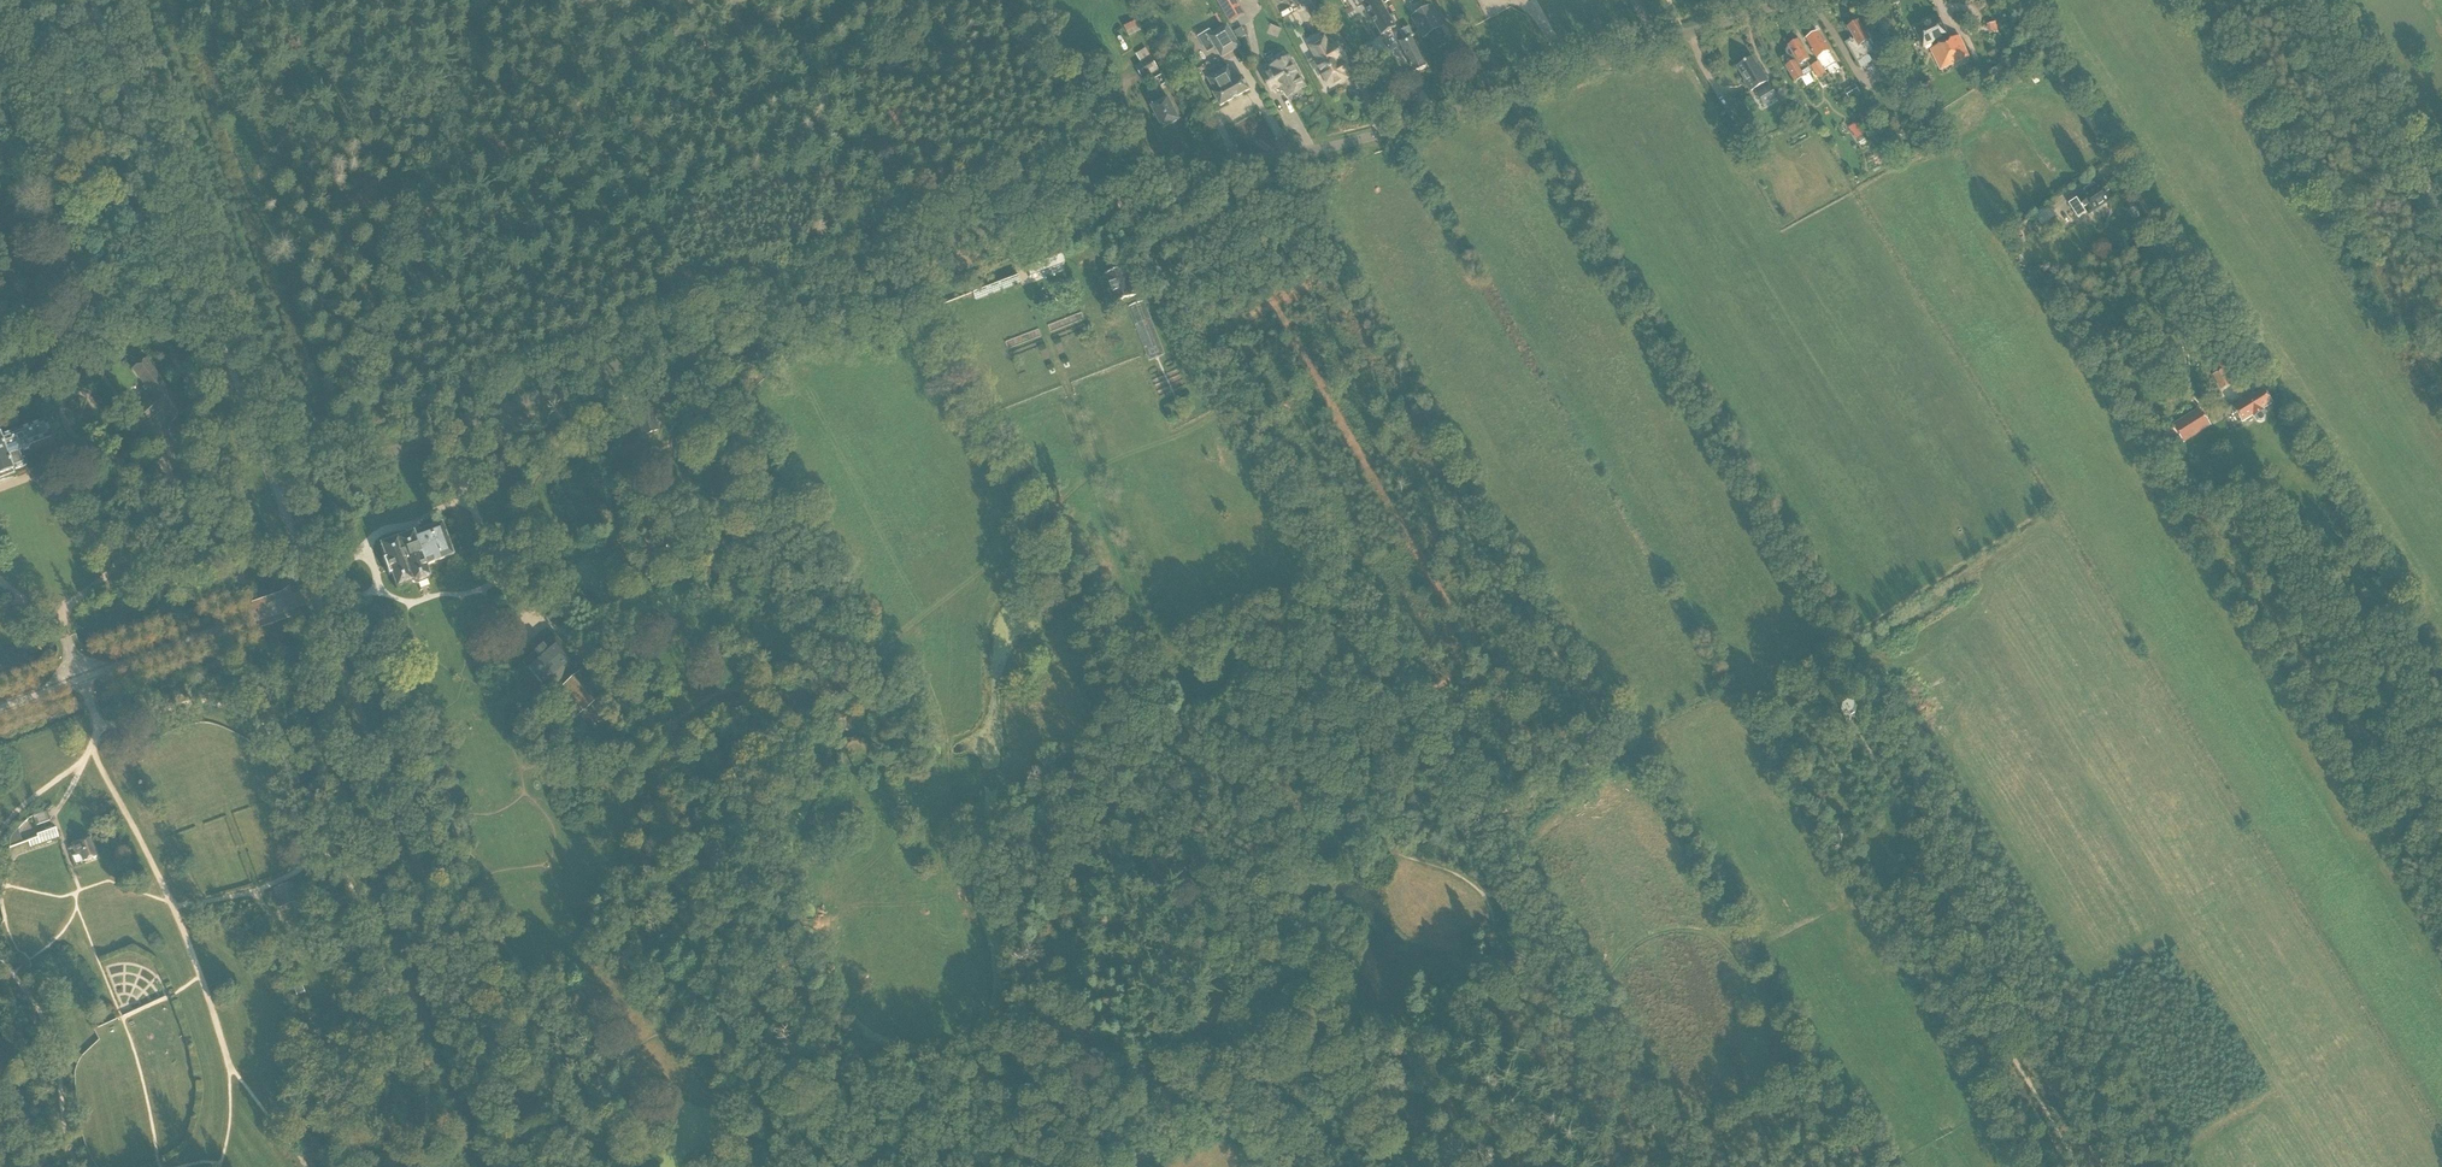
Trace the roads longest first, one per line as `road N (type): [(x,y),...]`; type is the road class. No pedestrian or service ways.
road 1 (track): [(1515,102),(1513,111),(1522,114),(1846,647)]
road 2 (track): [(2013,0),(2249,366)]
road 3 (track): [(1980,575),(1858,651)]
road 4 (track): [(1125,107),(1076,68),(1047,0)]

